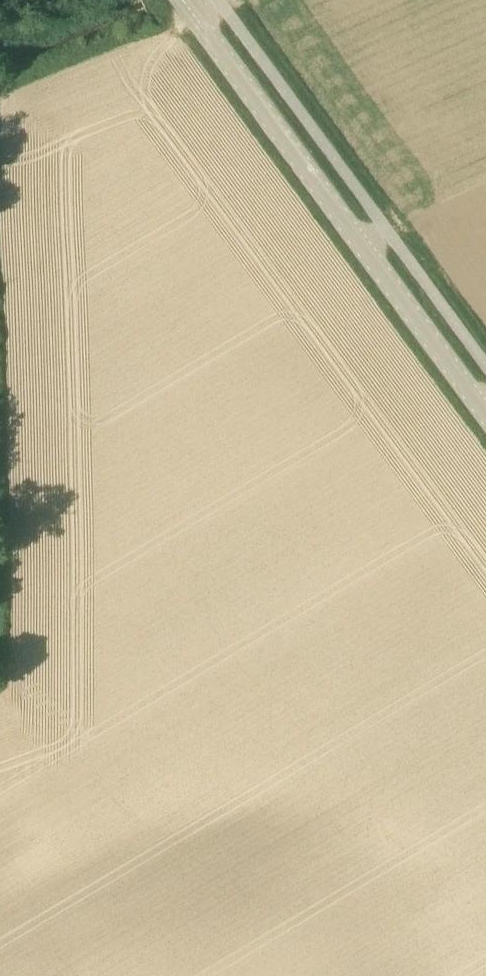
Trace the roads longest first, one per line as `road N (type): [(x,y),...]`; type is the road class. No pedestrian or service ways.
road 1 (tertiary): [(485,415),(183,0)]

